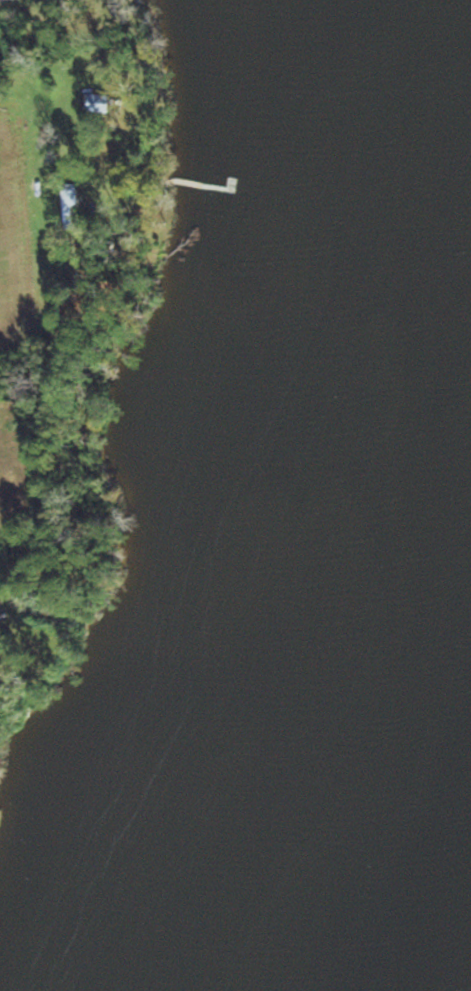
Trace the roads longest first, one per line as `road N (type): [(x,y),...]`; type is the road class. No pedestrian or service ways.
road 1 (residential): [(0,80),(29,83),(45,98),(66,235),(81,260)]

